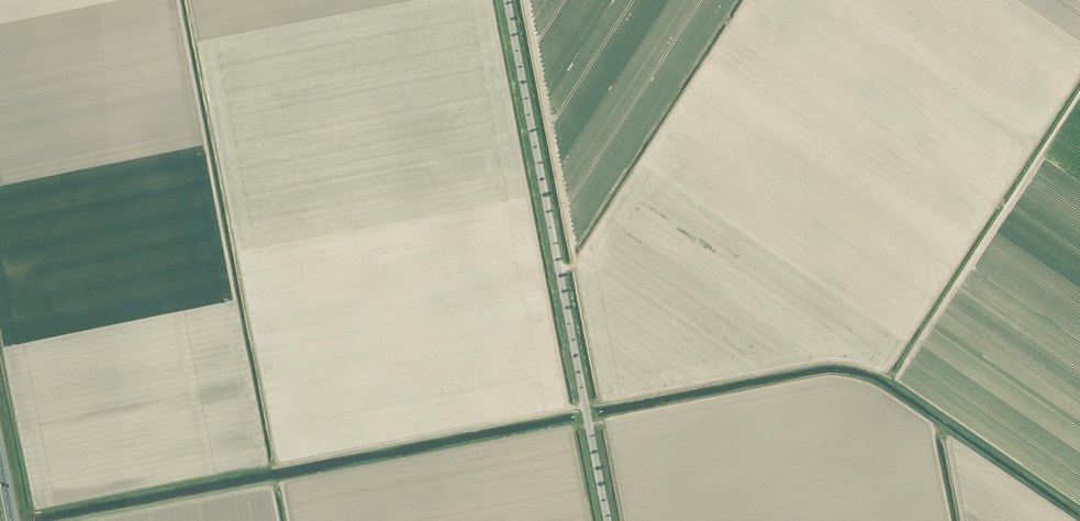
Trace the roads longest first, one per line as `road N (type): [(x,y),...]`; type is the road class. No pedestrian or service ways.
road 1 (tertiary): [(607,520),(507,0)]

